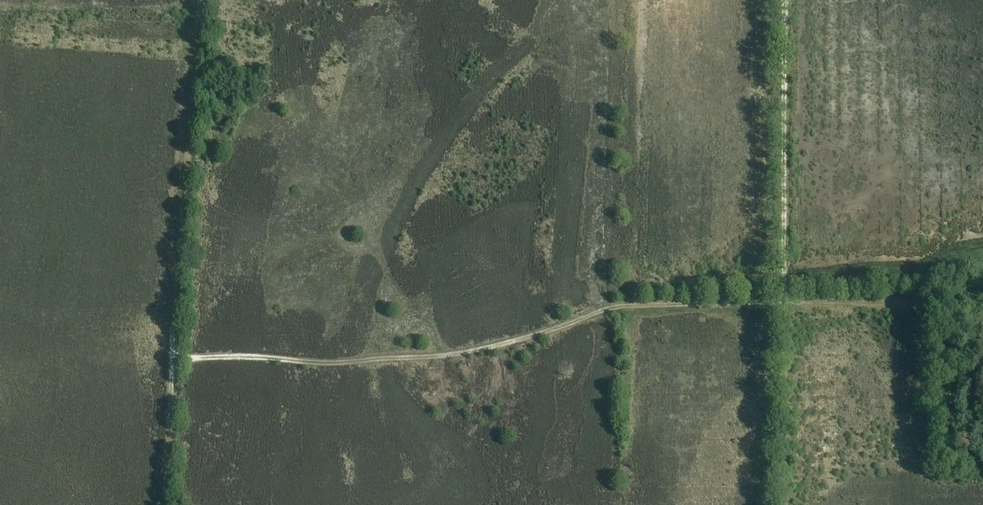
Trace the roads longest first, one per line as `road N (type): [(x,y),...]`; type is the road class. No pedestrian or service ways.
road 1 (track): [(785,0),(784,304),(617,307),(490,347),(421,358),(339,364),(173,358)]
road 2 (track): [(166,504),(198,0)]
road 3 (track): [(784,304),(782,504)]
road 4 (track): [(784,286),(924,283)]

